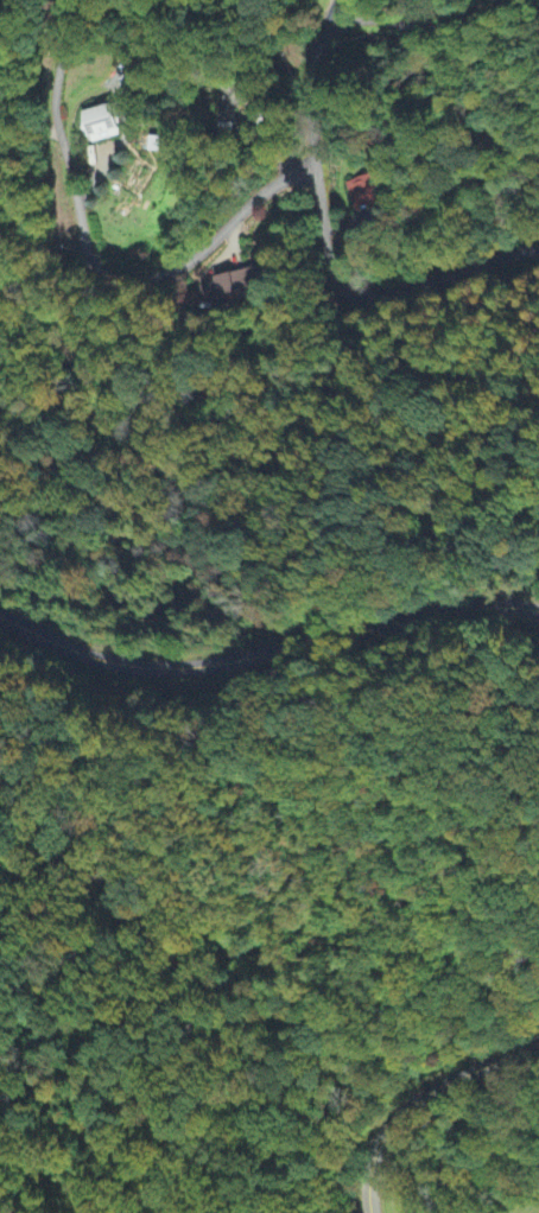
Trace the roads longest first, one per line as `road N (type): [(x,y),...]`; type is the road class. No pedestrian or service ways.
road 1 (trunk): [(538,611),(431,612),(194,667),(90,656),(0,616)]
road 2 (residential): [(68,0),(55,103),(96,267),(133,280),(182,266),(267,186),(313,169)]
road 3 (residential): [(538,251),(392,293),(354,294),(326,247),(313,169)]
road 4 (residential): [(313,169),(309,70),(335,27),(373,18),(449,26),(501,0)]
road 5 (trunk): [(368,1212),(369,1160),(393,1118),(435,1088),(538,1040)]

